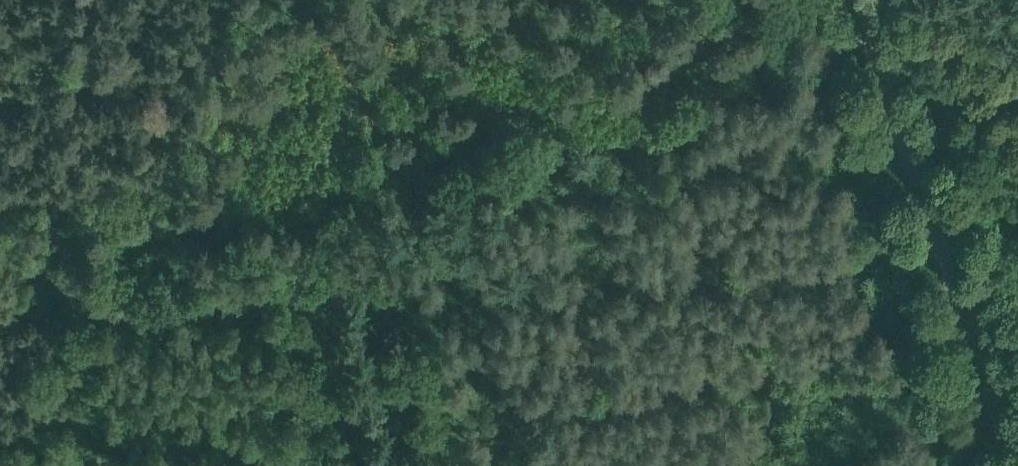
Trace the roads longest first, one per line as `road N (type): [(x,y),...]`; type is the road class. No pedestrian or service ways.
road 1 (unclassified): [(1017,454),(861,0)]

